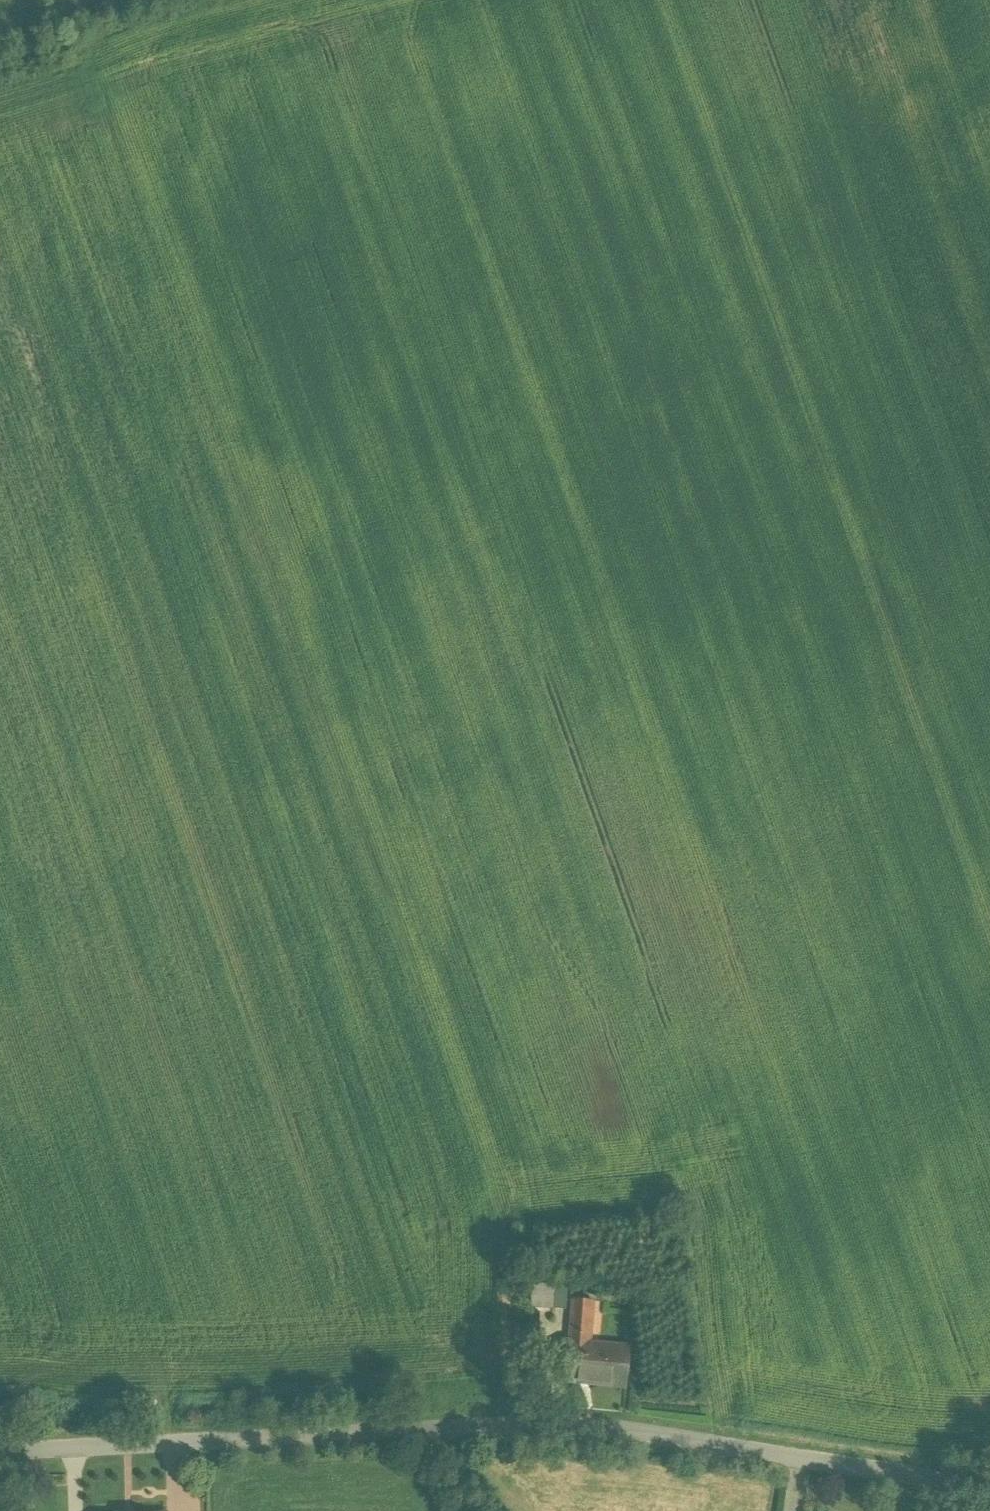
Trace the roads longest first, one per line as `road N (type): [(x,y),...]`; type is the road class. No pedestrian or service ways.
road 1 (unclassified): [(989,1486),(602,1431),(481,1429),(0,1454)]

